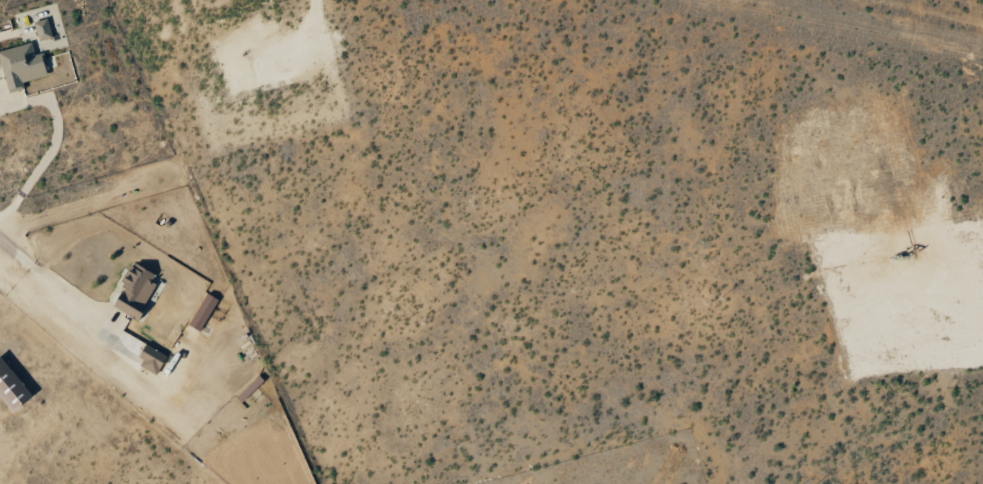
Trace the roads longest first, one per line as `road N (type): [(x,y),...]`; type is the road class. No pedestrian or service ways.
road 1 (residential): [(0,222),(185,170)]

